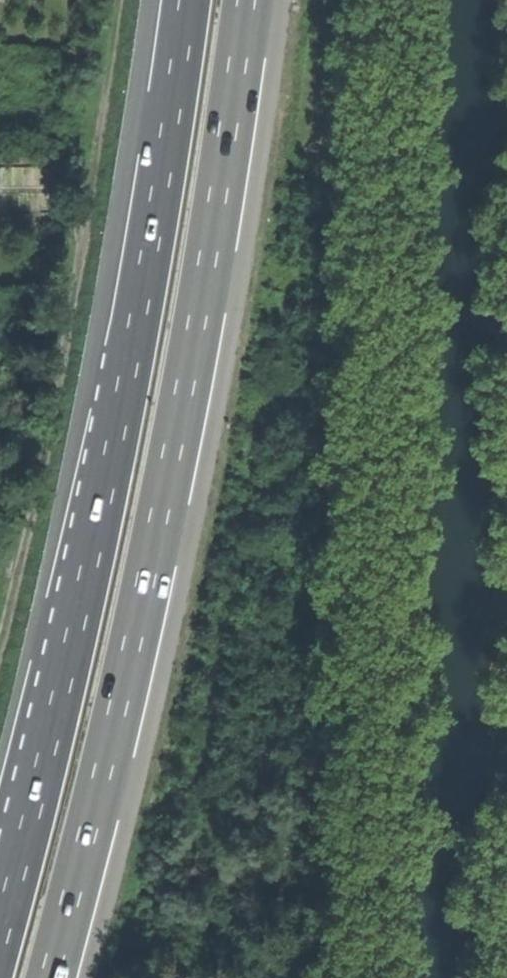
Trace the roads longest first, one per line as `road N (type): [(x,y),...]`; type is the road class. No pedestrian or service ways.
road 1 (trunk): [(48,977),(169,493),(246,0)]
road 2 (track): [(376,0),(352,977)]
road 3 (trunk): [(188,0),(108,487),(0,914)]
road 4 (track): [(0,655),(49,461),(123,0)]

